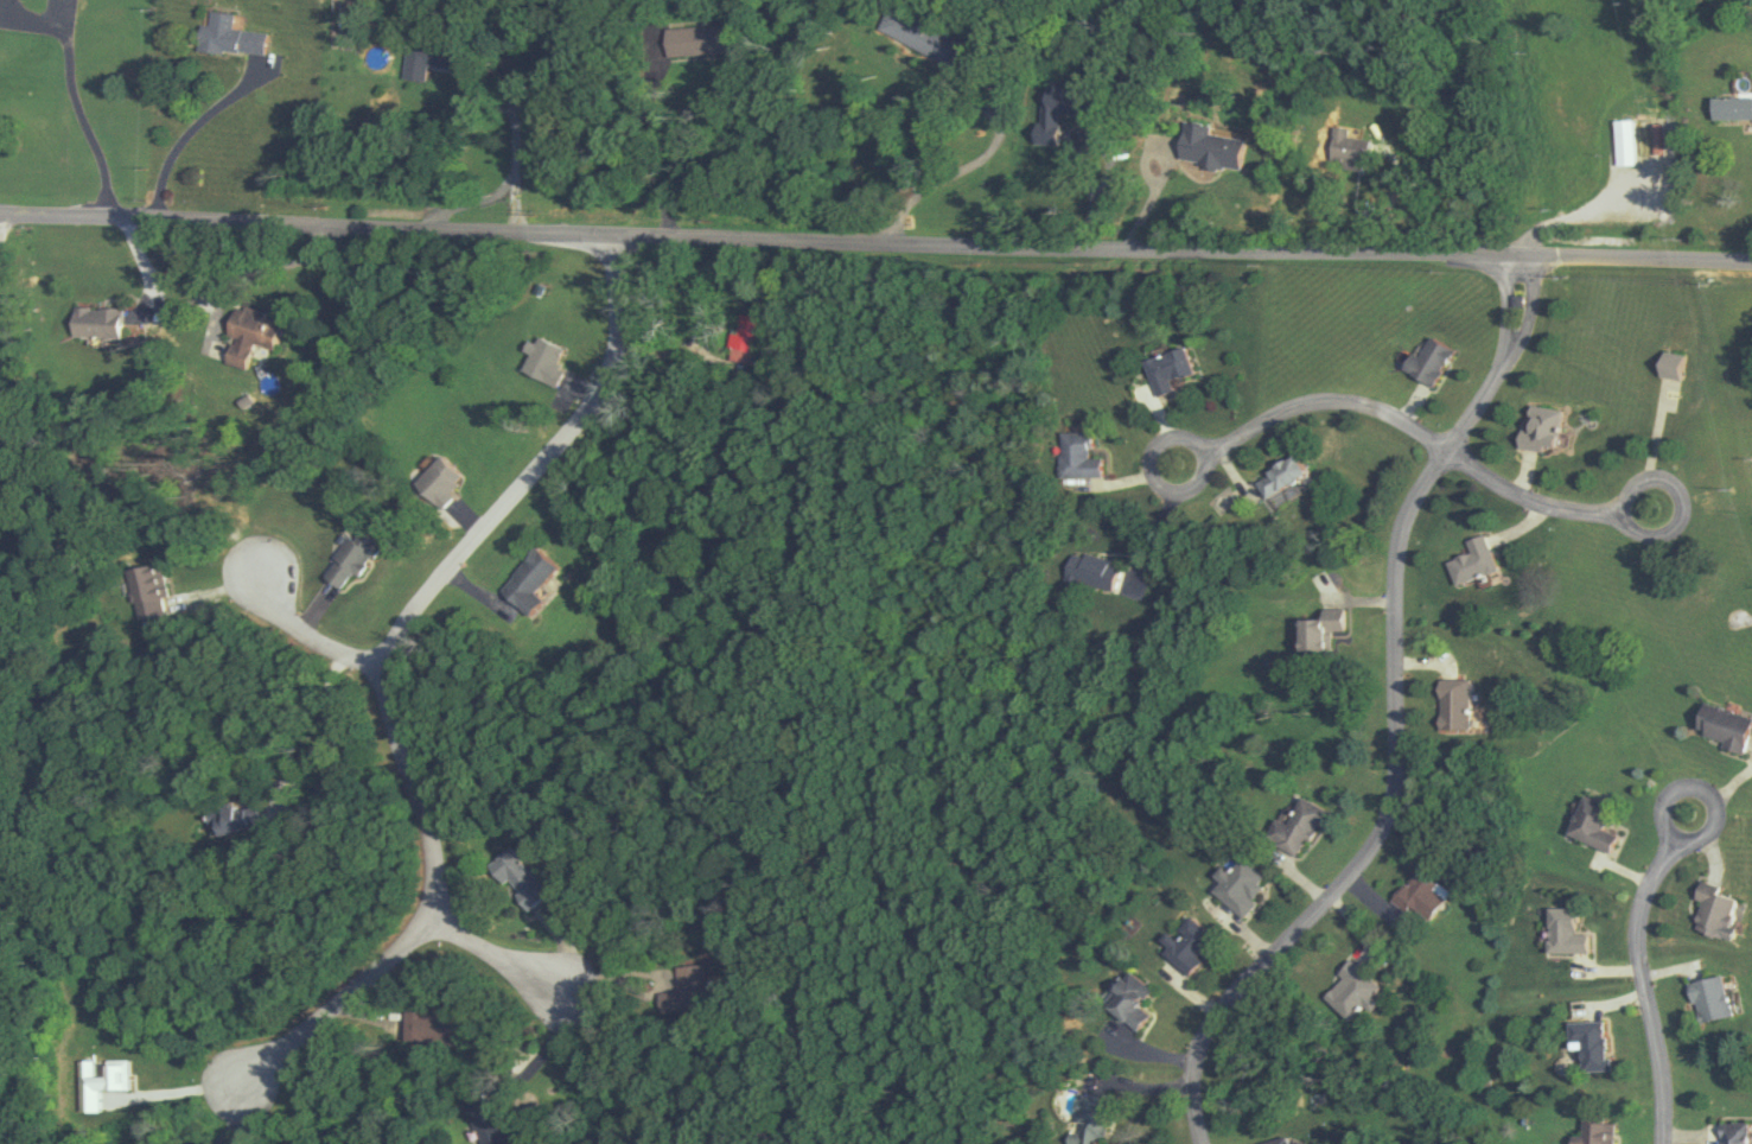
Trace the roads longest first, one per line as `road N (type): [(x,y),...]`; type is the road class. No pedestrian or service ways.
road 1 (residential): [(1751,258),(0,214)]
road 2 (residential): [(1517,253),(1511,350),(1401,519),(1390,811),(1351,870),(1216,1010),(1194,1048),(1192,1098),(1203,1143)]
road 3 (residential): [(613,231),(620,324),(612,367),(591,405),(425,590),(377,666),(427,813),(434,850),(429,921)]
road 4 (residential): [(1183,470),(1283,407),(1355,400),(1389,412),(1531,501),(1572,511),(1650,509)]
road 5 (residential): [(1659,1143),(1661,1059),(1638,968),(1637,908),(1686,812)]
road 6 (residential): [(429,921),(241,1088)]
road 7 (residential): [(377,666),(286,622),(263,568)]
road 8 (residential): [(429,921),(563,999)]

